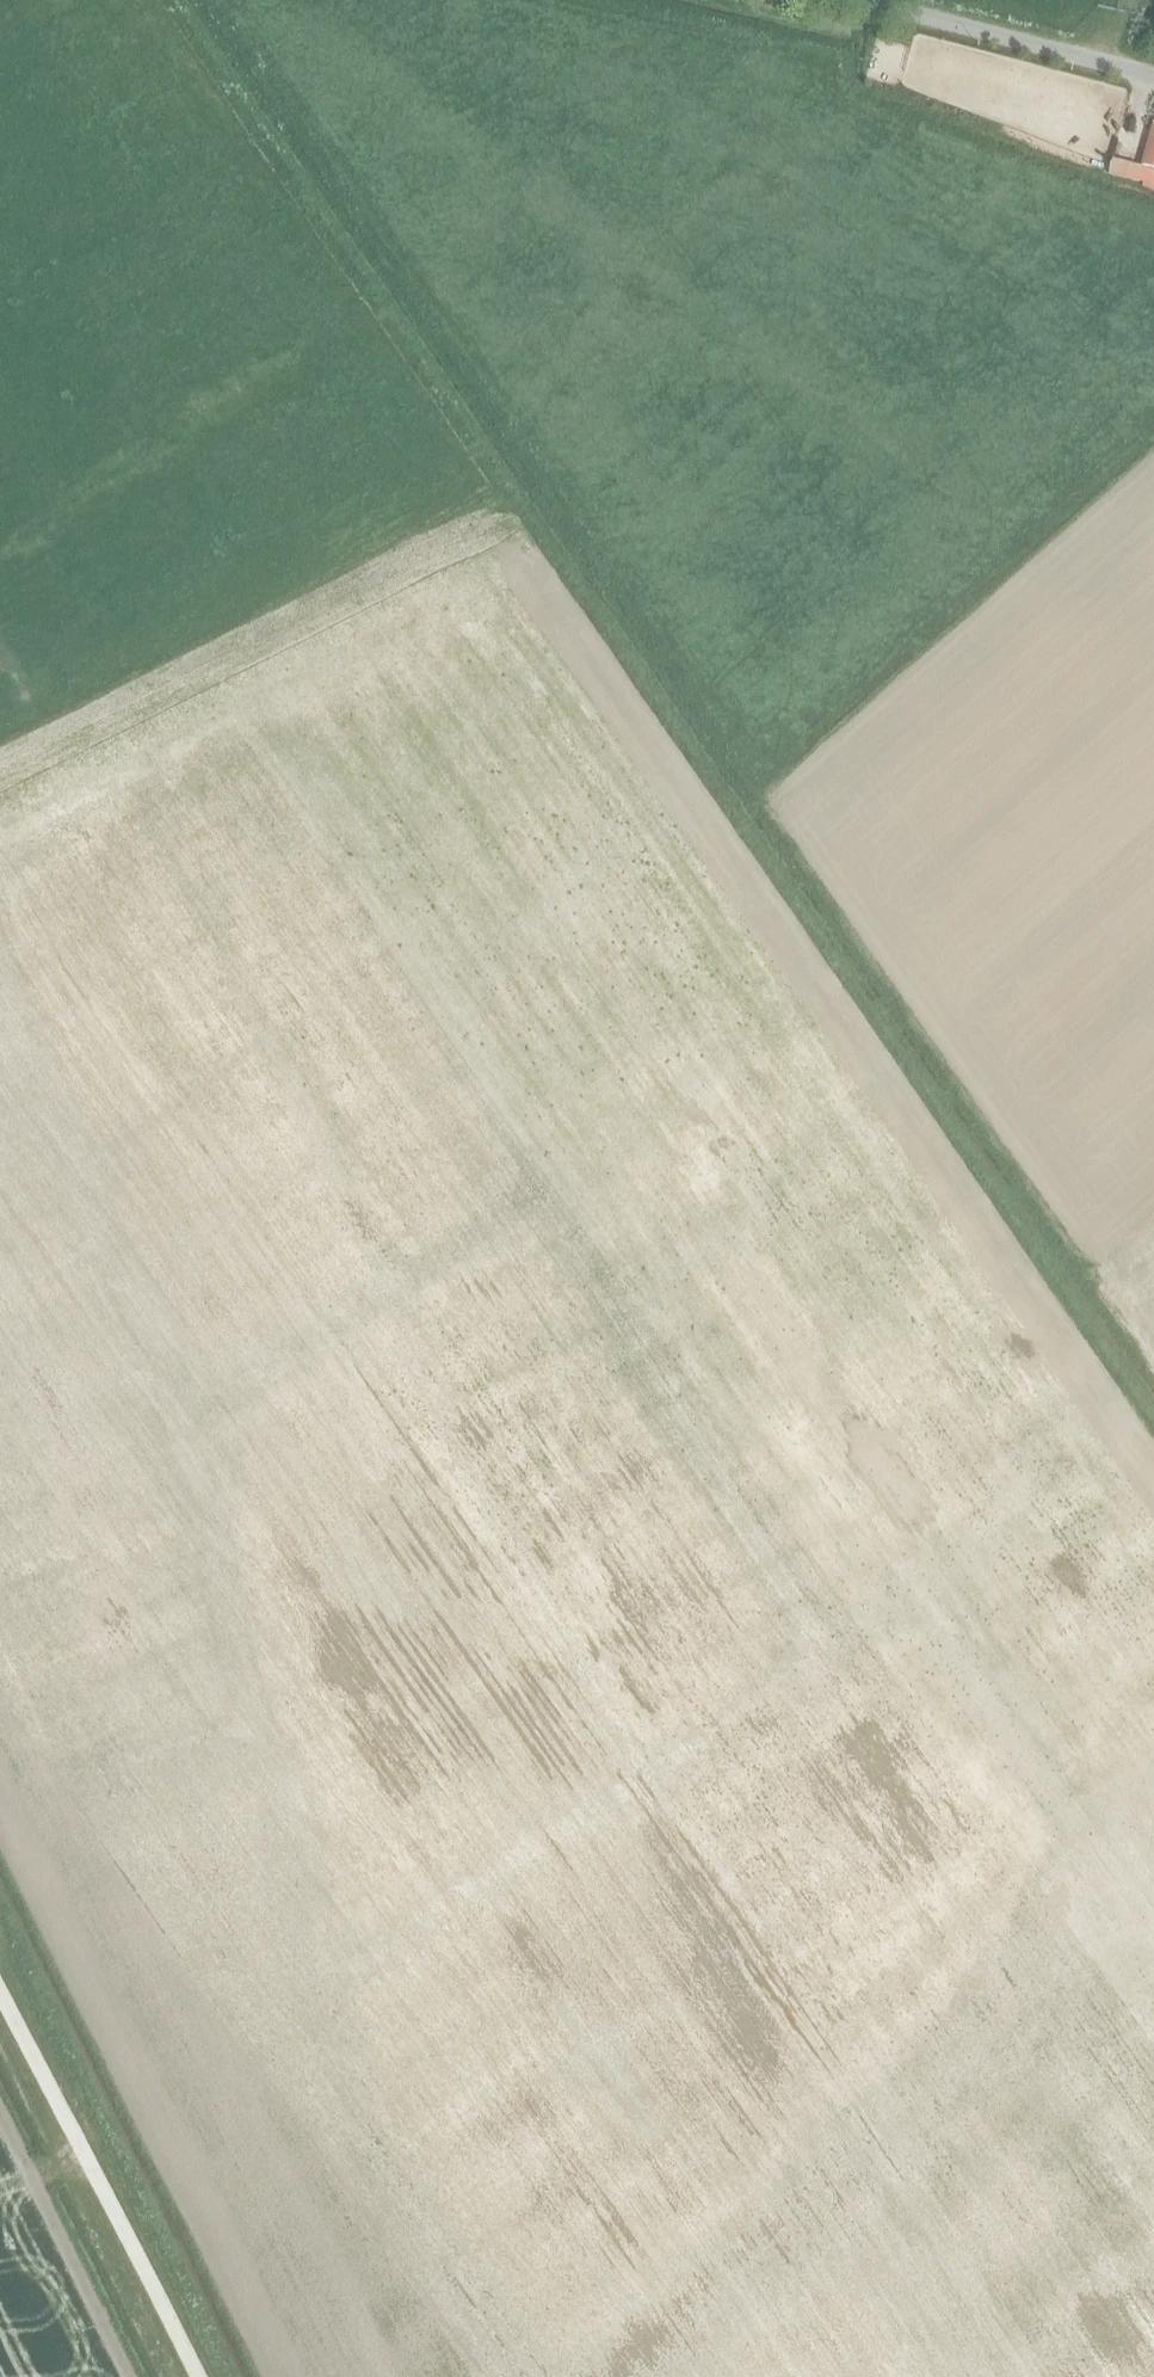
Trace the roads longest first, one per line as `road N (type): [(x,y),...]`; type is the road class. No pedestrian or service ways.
road 1 (unclassified): [(215,2376),(0,1954)]
road 2 (unclassified): [(1153,76),(859,0)]

